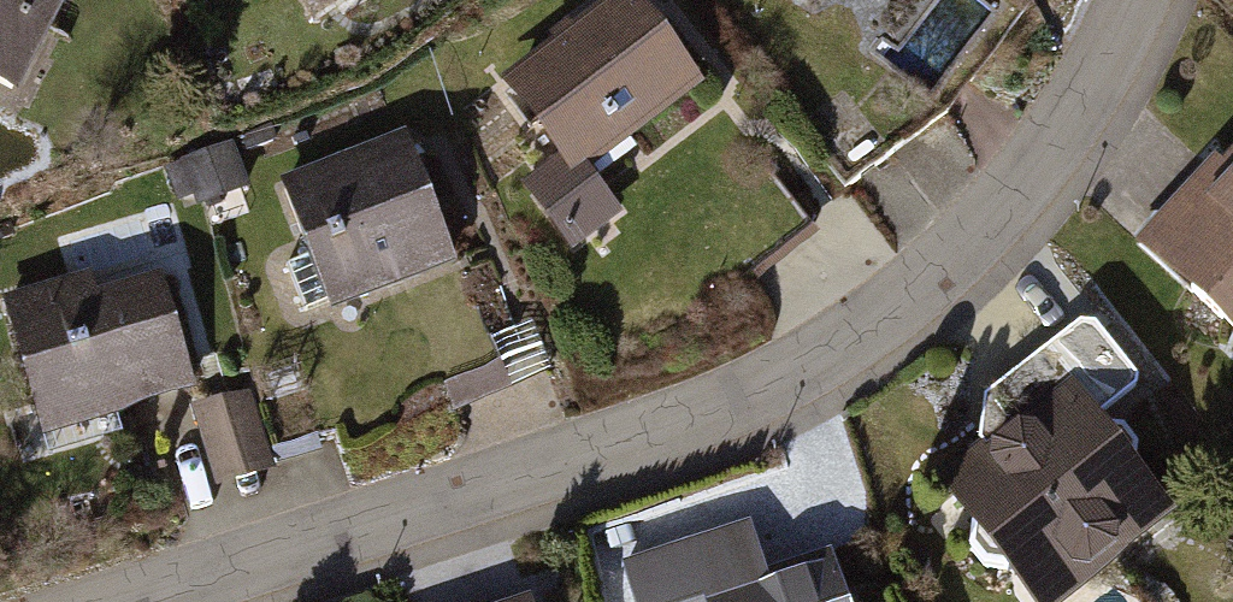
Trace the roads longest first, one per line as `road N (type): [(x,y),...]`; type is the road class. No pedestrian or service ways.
road 1 (residential): [(127,601),(534,470),(770,383),(888,316),(998,215),(1087,95),(1134,0)]

